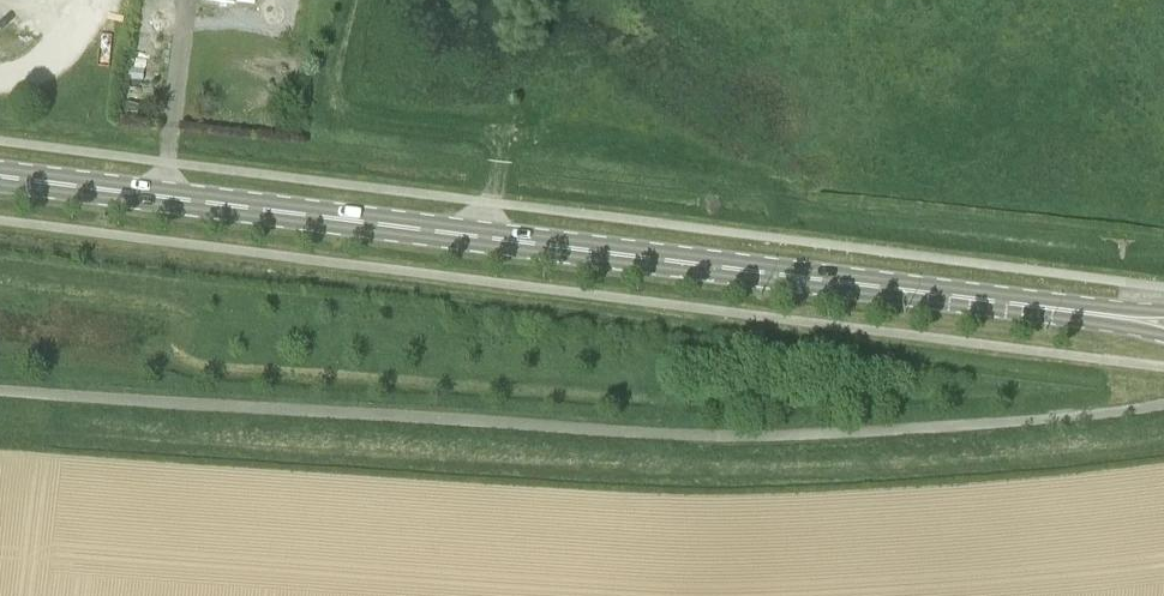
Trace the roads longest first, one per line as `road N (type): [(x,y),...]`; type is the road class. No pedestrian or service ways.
road 1 (unclassified): [(0,391),(720,436),(1038,420),(1163,404)]
road 2 (primary): [(1126,319),(0,177)]

